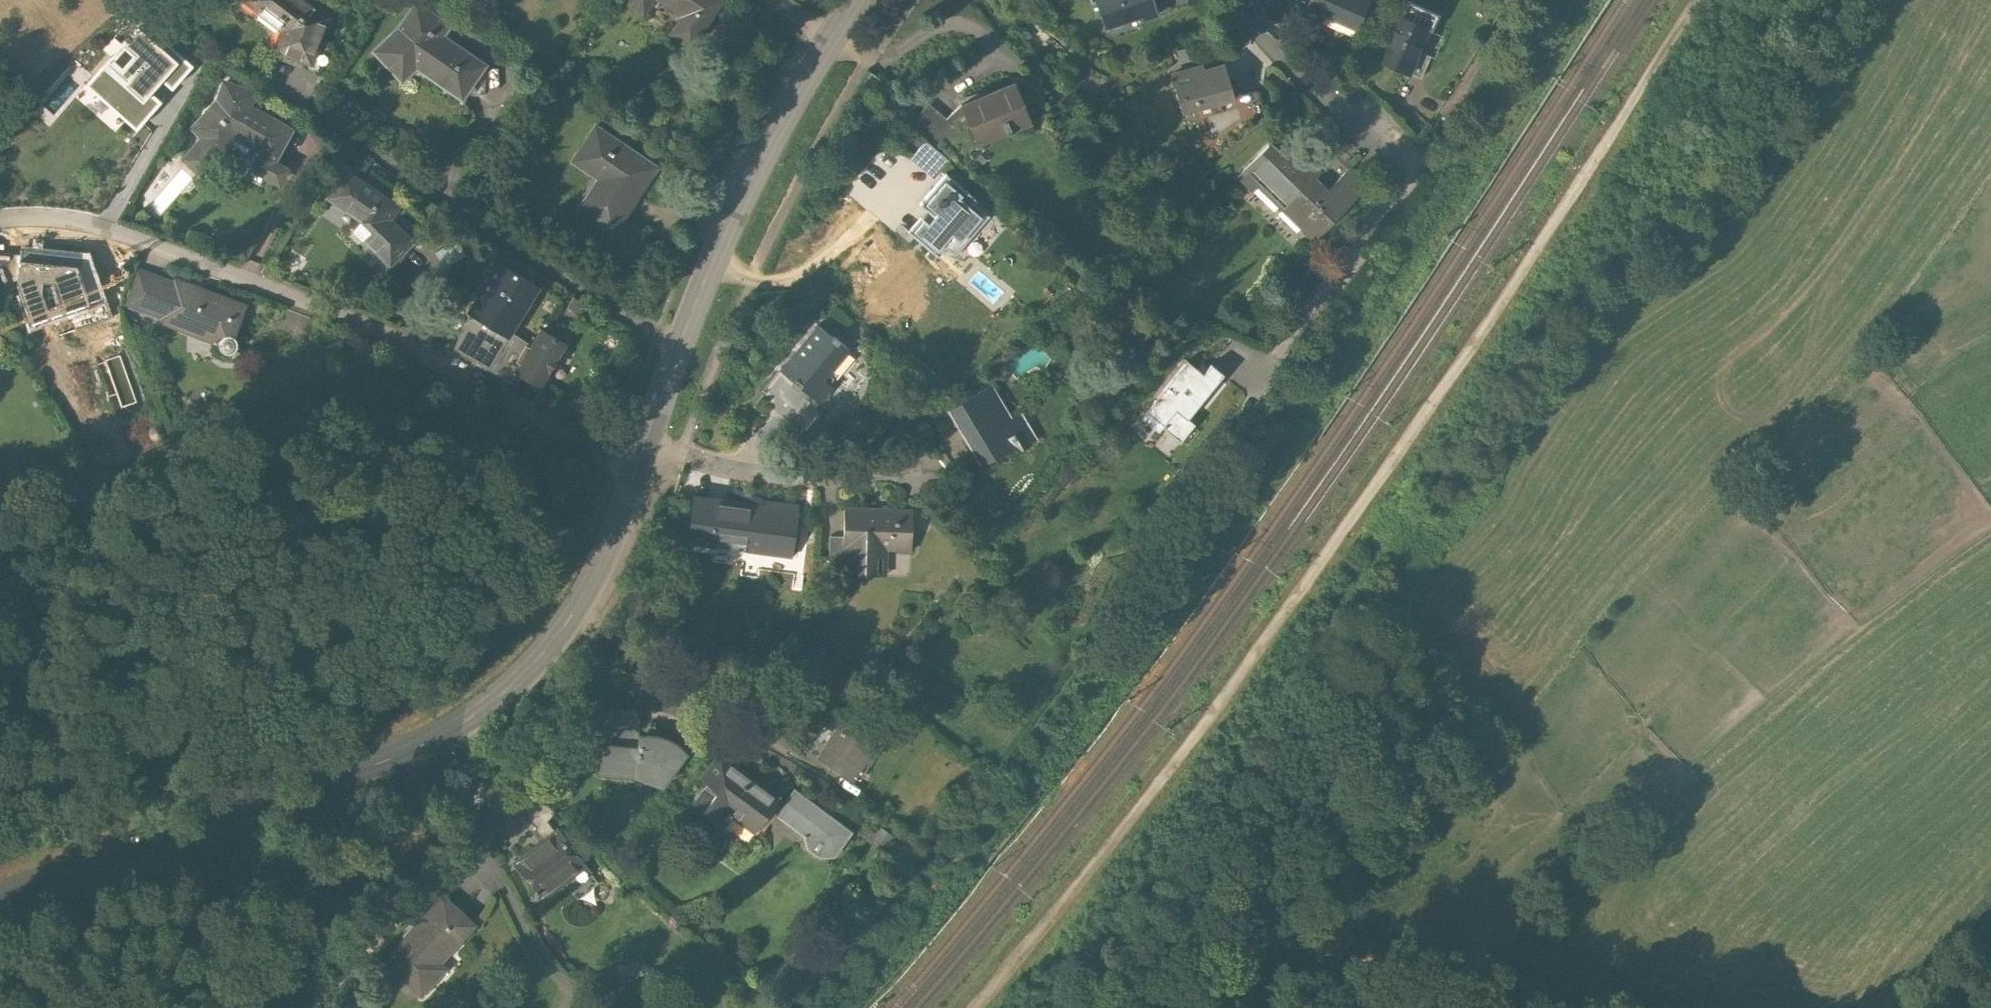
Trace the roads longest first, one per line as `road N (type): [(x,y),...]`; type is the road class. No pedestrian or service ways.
road 1 (residential): [(634,479),(615,537),(563,630),(511,690),(461,726),(417,750),(0,899)]
road 2 (residential): [(634,479),(331,311),(86,224),(0,222)]
road 3 (residential): [(863,0),(752,178),(645,445)]
road 4 (residential): [(645,445),(741,474),(902,460),(938,468)]
road 5 (track): [(419,781),(397,825),(259,1007)]
road 6 (residential): [(1257,0),(1285,46),(1404,140)]

